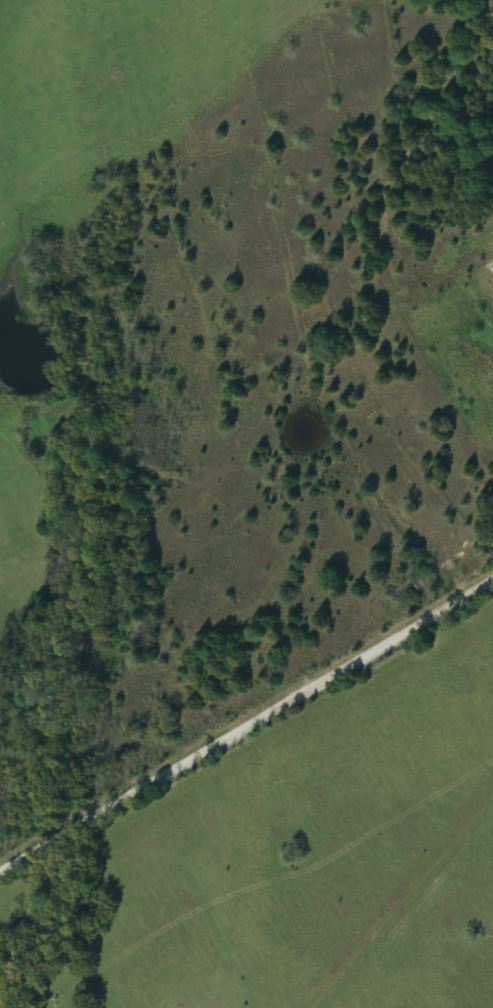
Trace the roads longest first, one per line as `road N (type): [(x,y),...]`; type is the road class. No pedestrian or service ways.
road 1 (residential): [(0,869),(492,578)]

